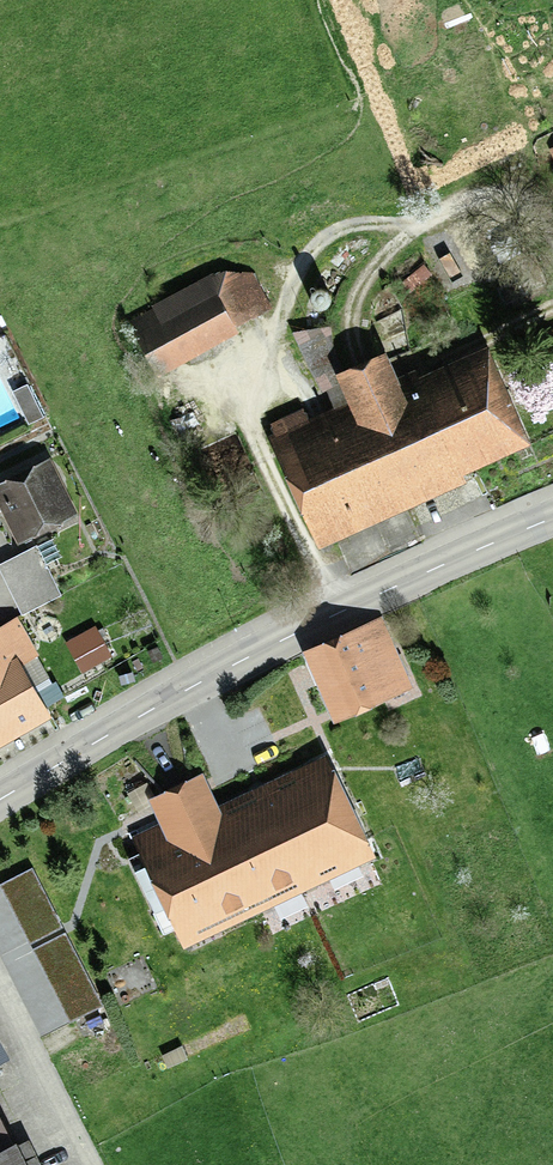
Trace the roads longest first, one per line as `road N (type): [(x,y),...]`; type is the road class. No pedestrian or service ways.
road 1 (tertiary): [(0,798),(278,641),(552,518)]
road 2 (residential): [(0,986),(91,1164)]

